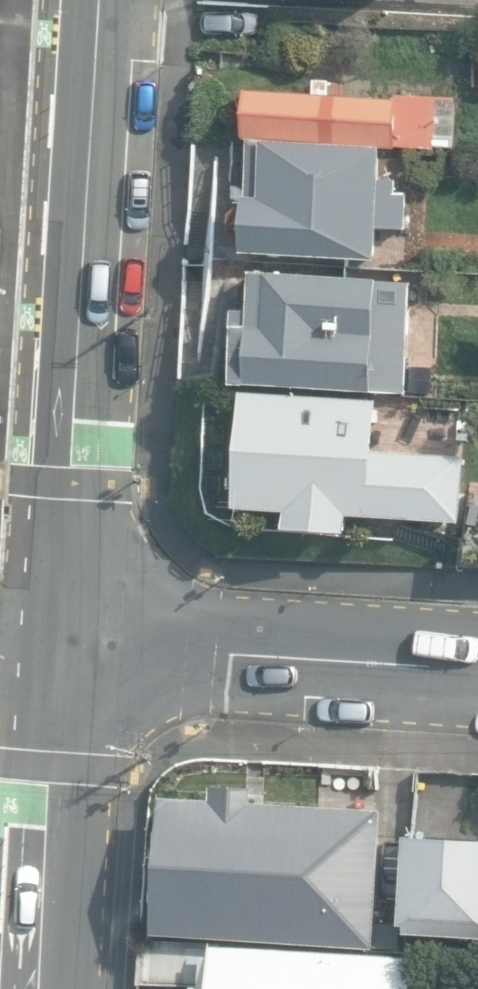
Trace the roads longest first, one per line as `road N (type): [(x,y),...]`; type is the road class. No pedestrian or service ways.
road 1 (secondary): [(100,0),(70,638)]
road 2 (tertiary): [(477,664),(70,638)]
road 3 (secondary): [(70,638),(45,988)]

